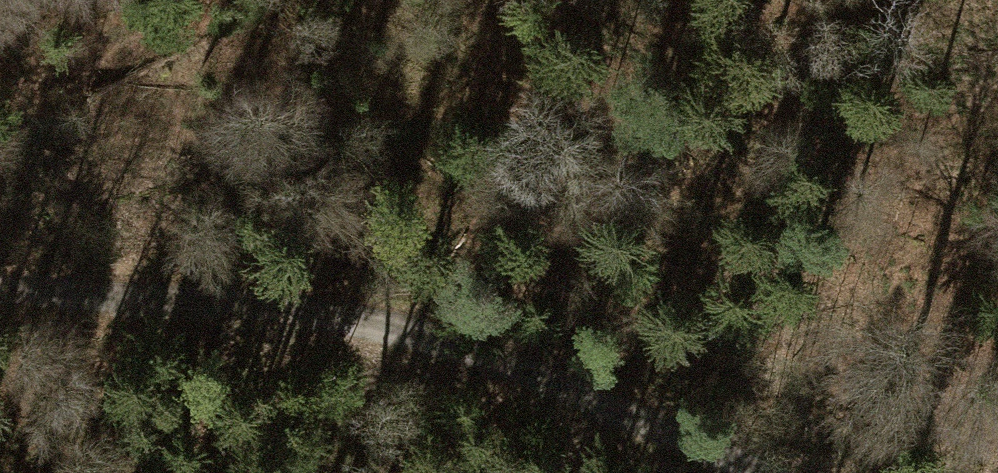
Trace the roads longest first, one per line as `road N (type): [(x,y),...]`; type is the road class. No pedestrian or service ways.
road 1 (track): [(0,285),(301,311),(442,343),(747,472)]
road 2 (track): [(577,0),(650,61),(740,91),(916,55),(997,55)]

